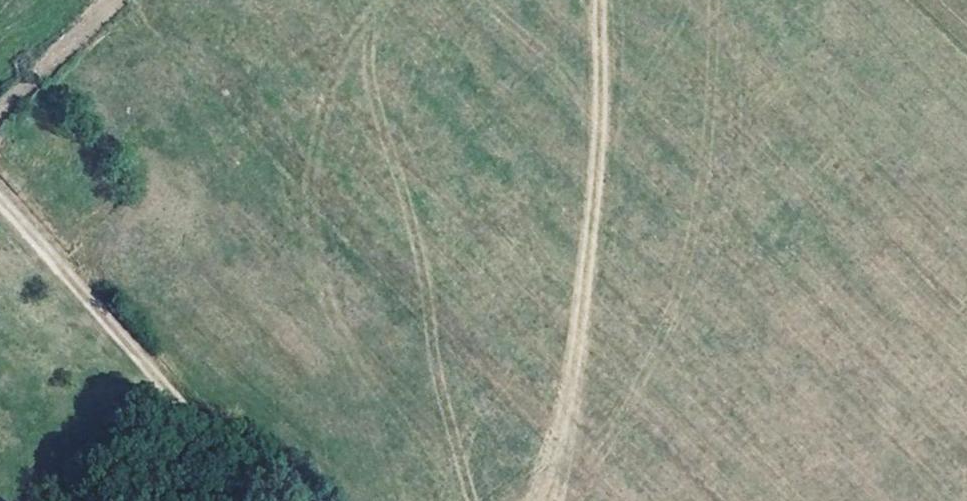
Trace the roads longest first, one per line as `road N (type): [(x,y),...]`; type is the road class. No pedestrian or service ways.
road 1 (track): [(0,203),(270,500)]

